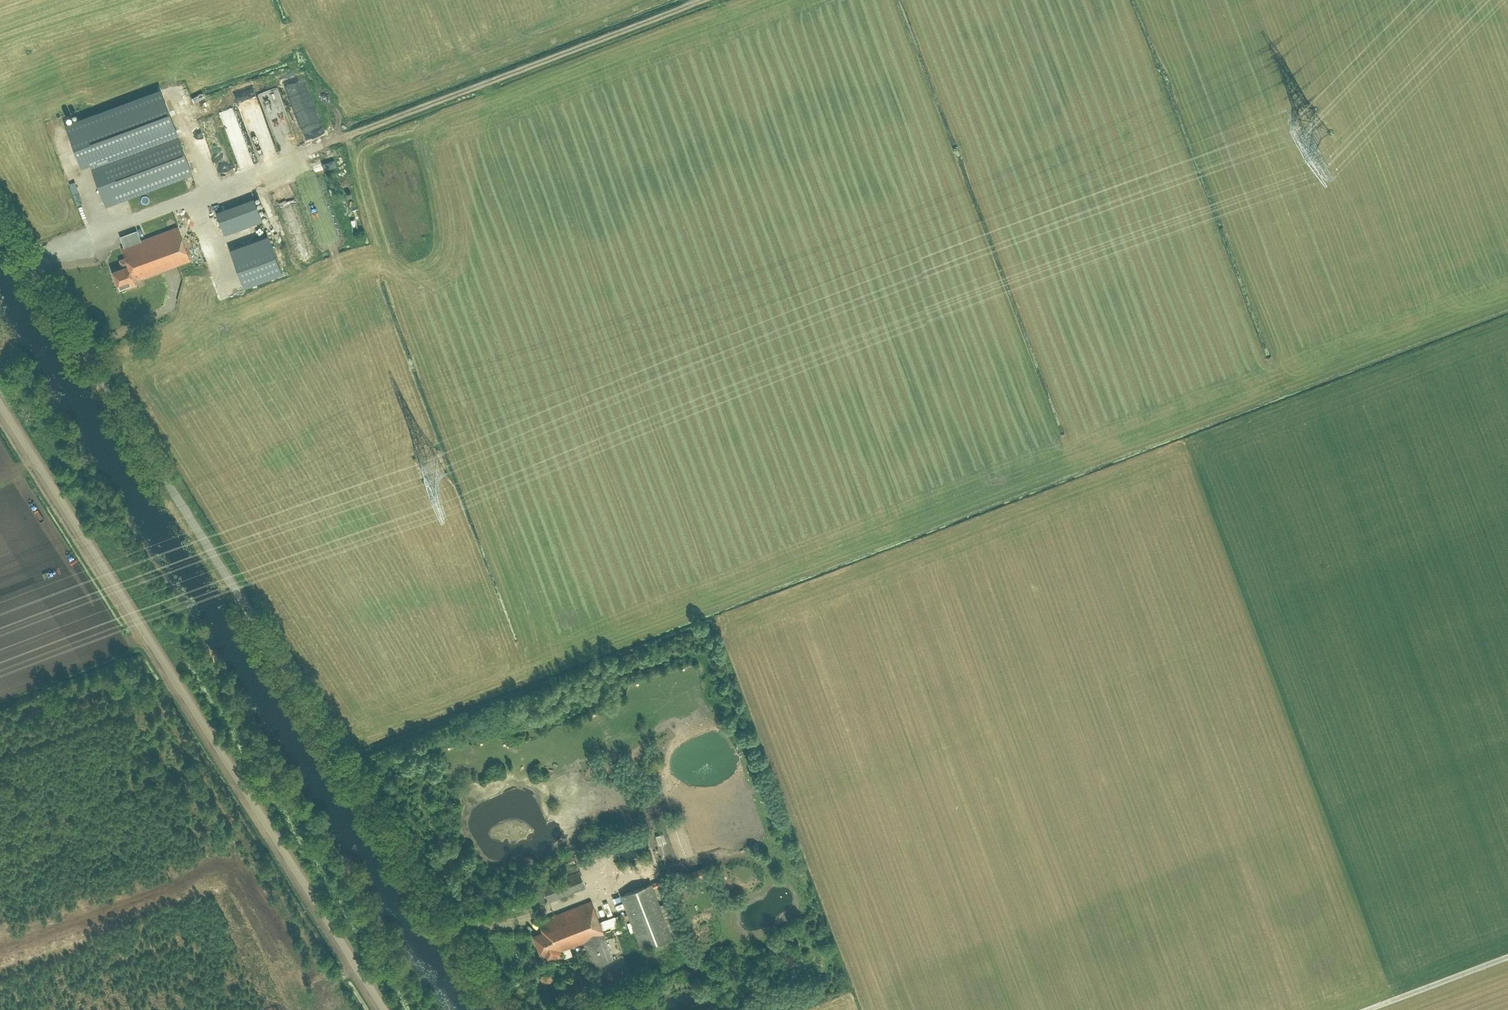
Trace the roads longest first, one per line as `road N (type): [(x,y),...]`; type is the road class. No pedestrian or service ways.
road 1 (unclassified): [(0,217),(501,1009)]
road 2 (unclassified): [(385,1009),(0,403)]

